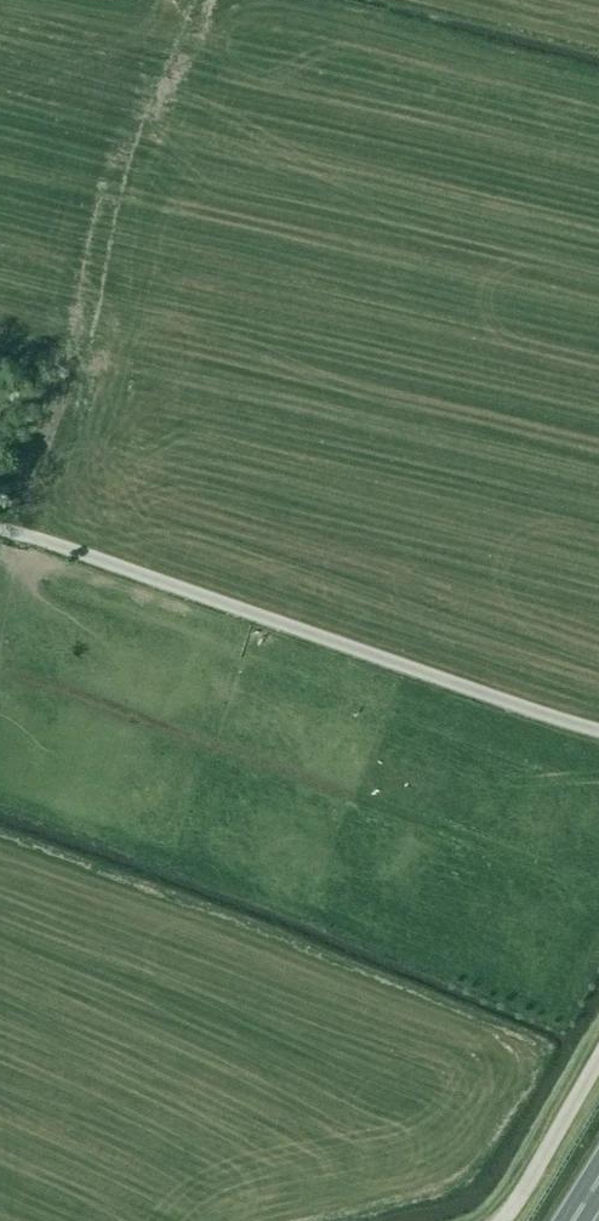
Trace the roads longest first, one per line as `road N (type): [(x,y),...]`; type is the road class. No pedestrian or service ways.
road 1 (unclassified): [(500,1220),(598,1058)]

